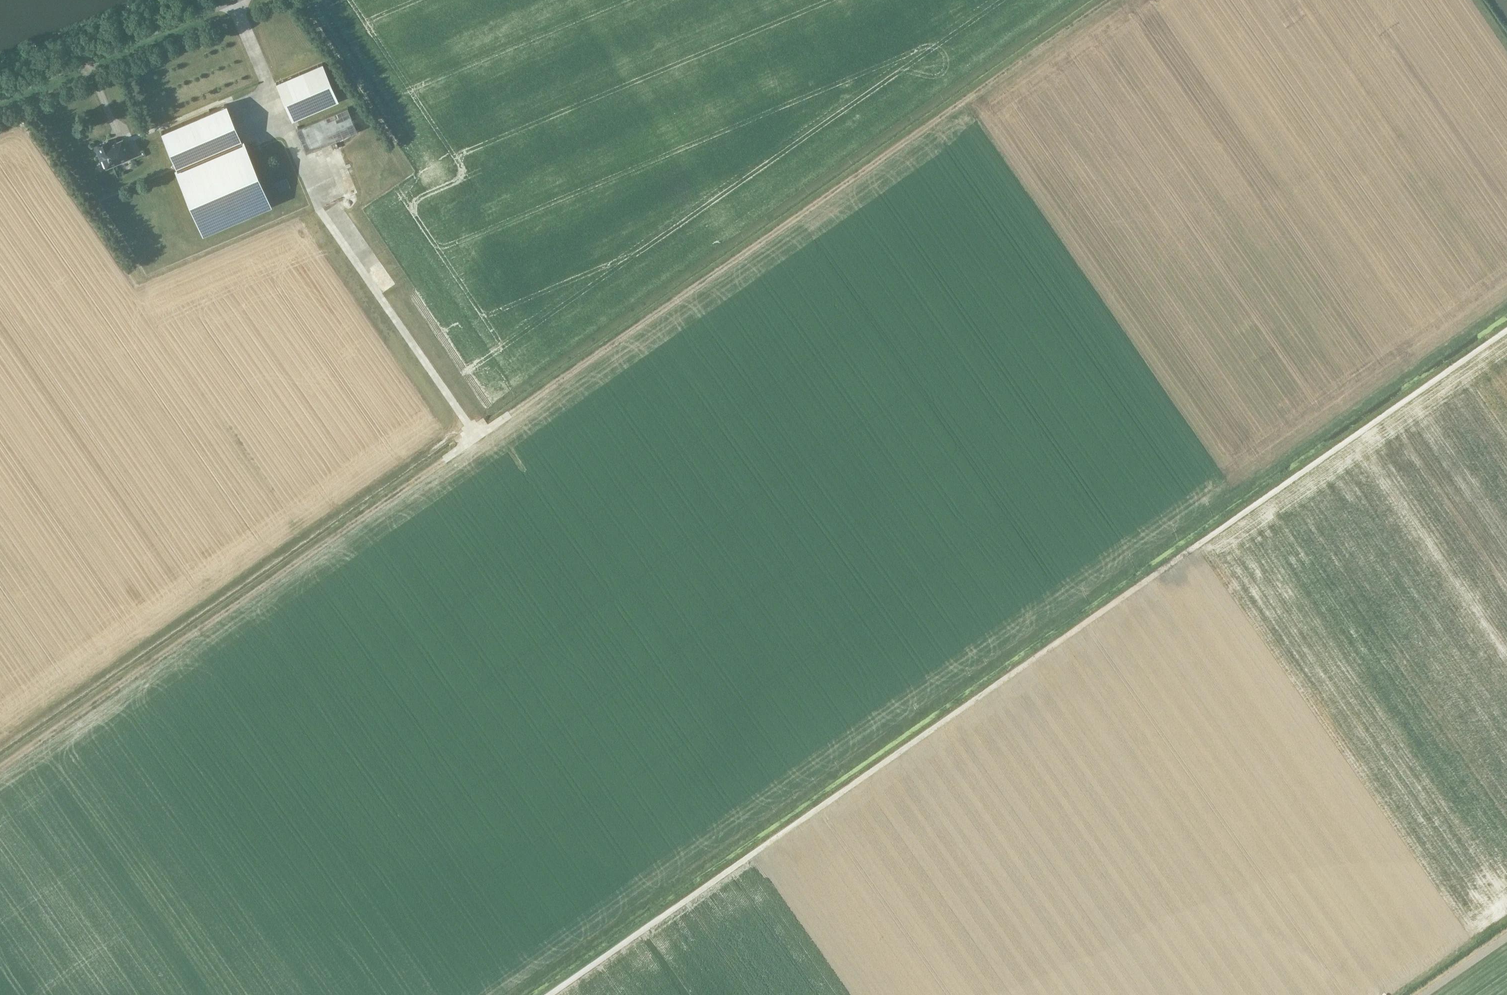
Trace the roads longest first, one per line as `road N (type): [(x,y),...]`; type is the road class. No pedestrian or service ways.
road 1 (unclassified): [(0,94),(223,0)]

